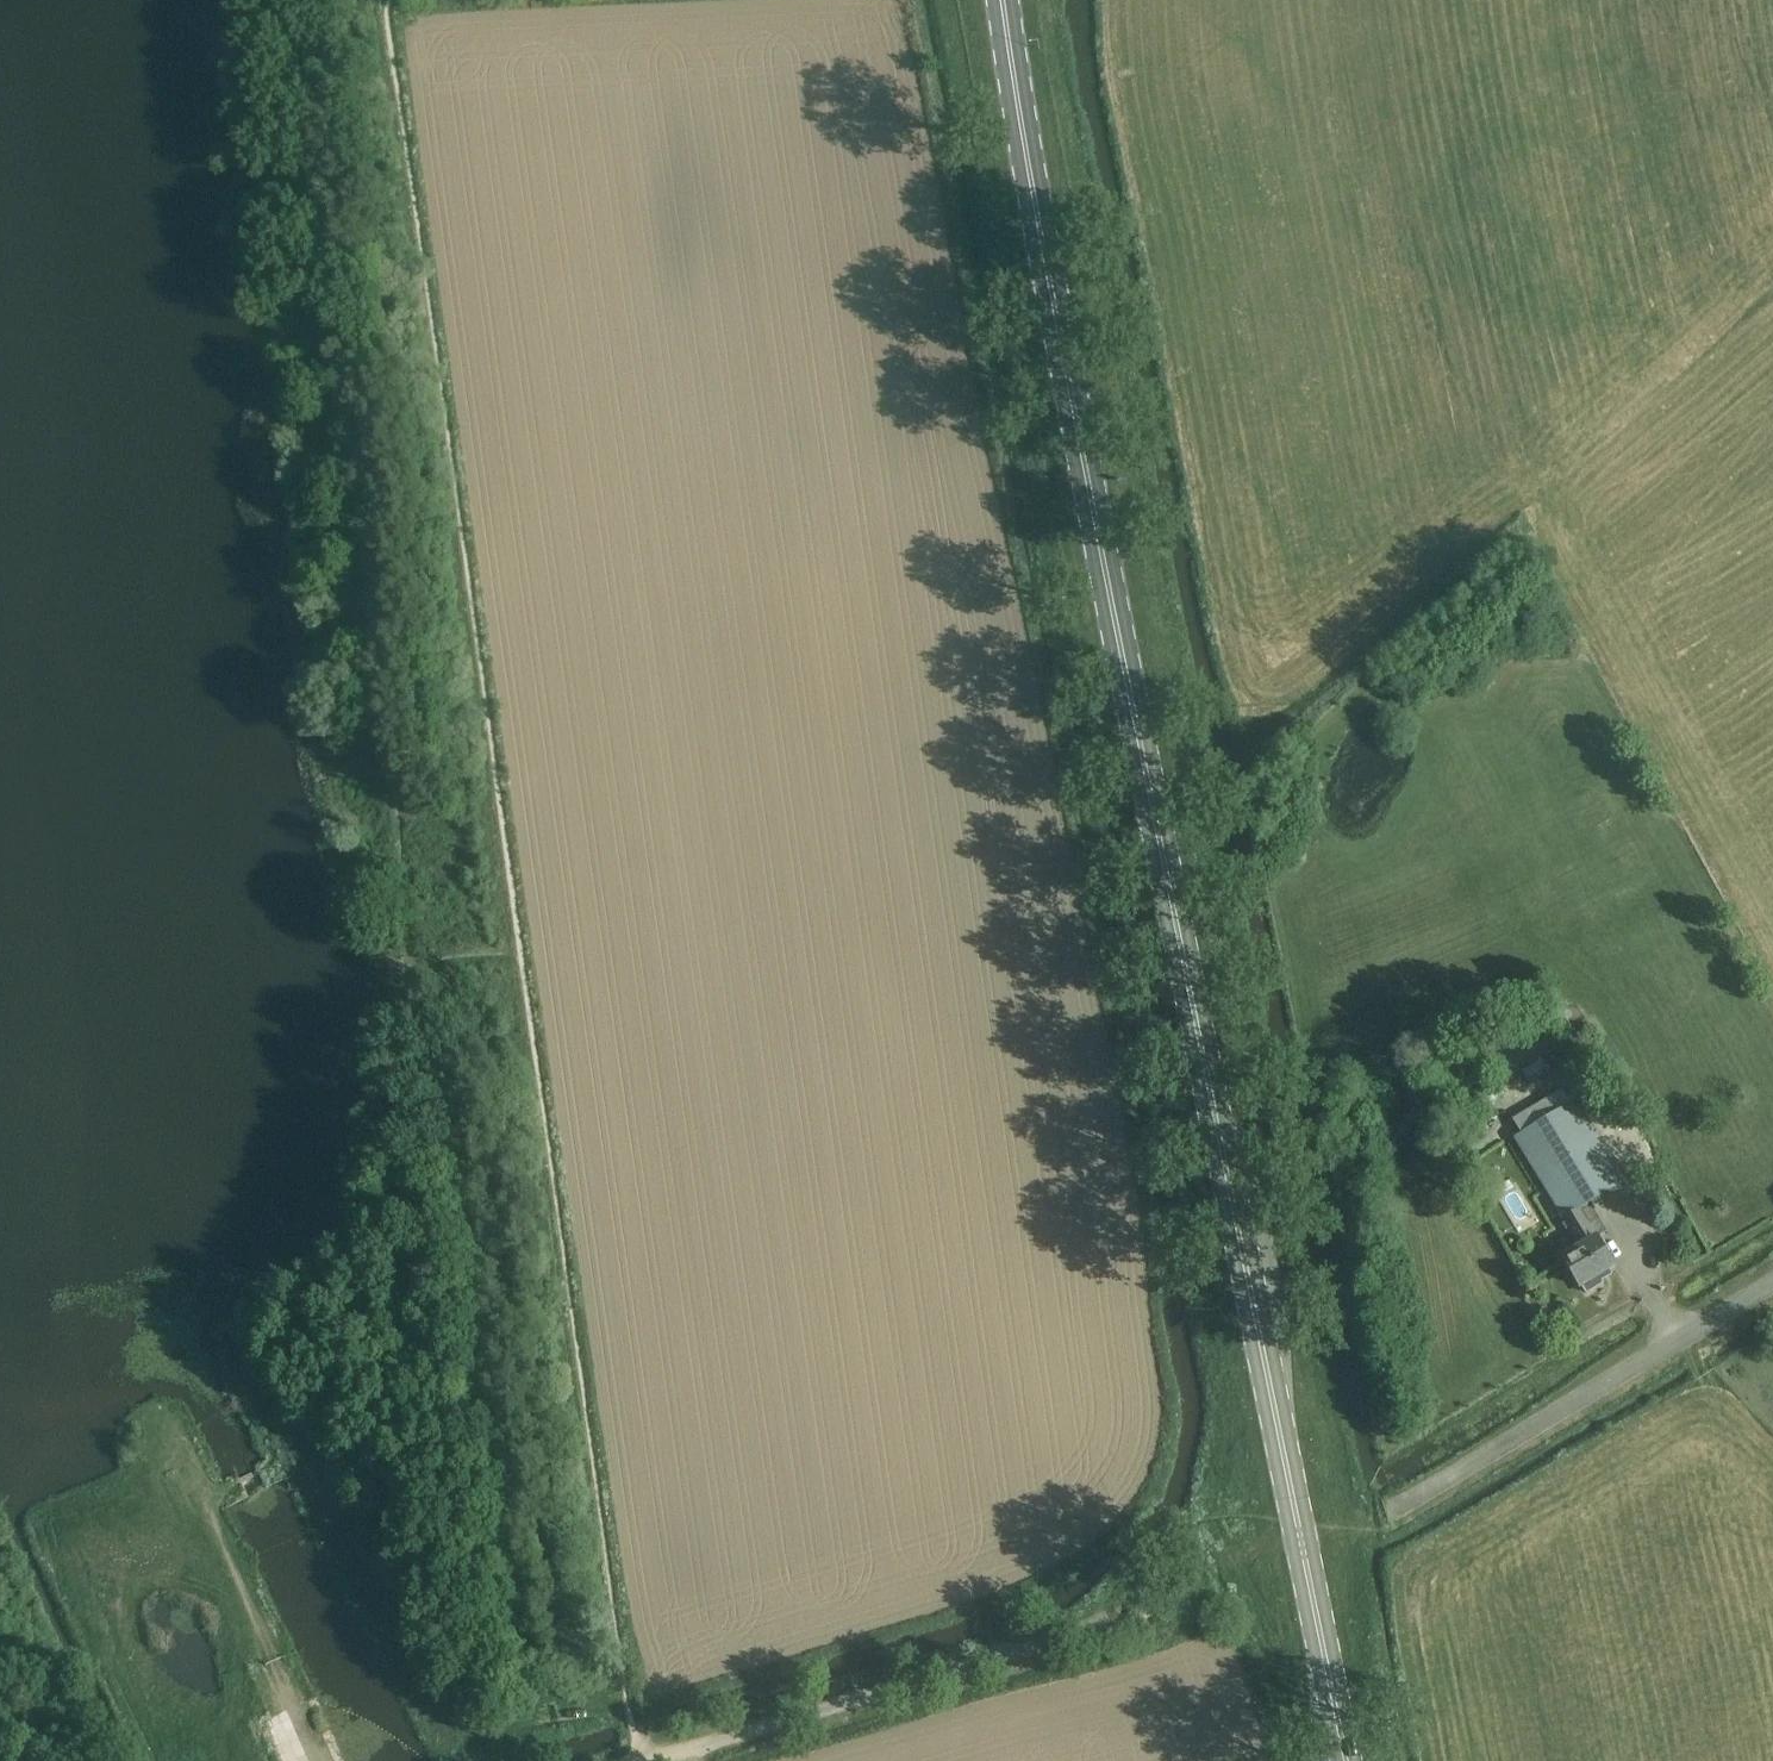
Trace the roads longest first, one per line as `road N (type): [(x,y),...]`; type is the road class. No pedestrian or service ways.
road 1 (primary): [(1345,1760),(1124,689),(998,0)]
road 2 (unclassified): [(651,1760),(1107,1619)]
road 3 (unclassified): [(1391,1512),(1772,1283)]
road 4 (track): [(324,1760),(210,1500)]

